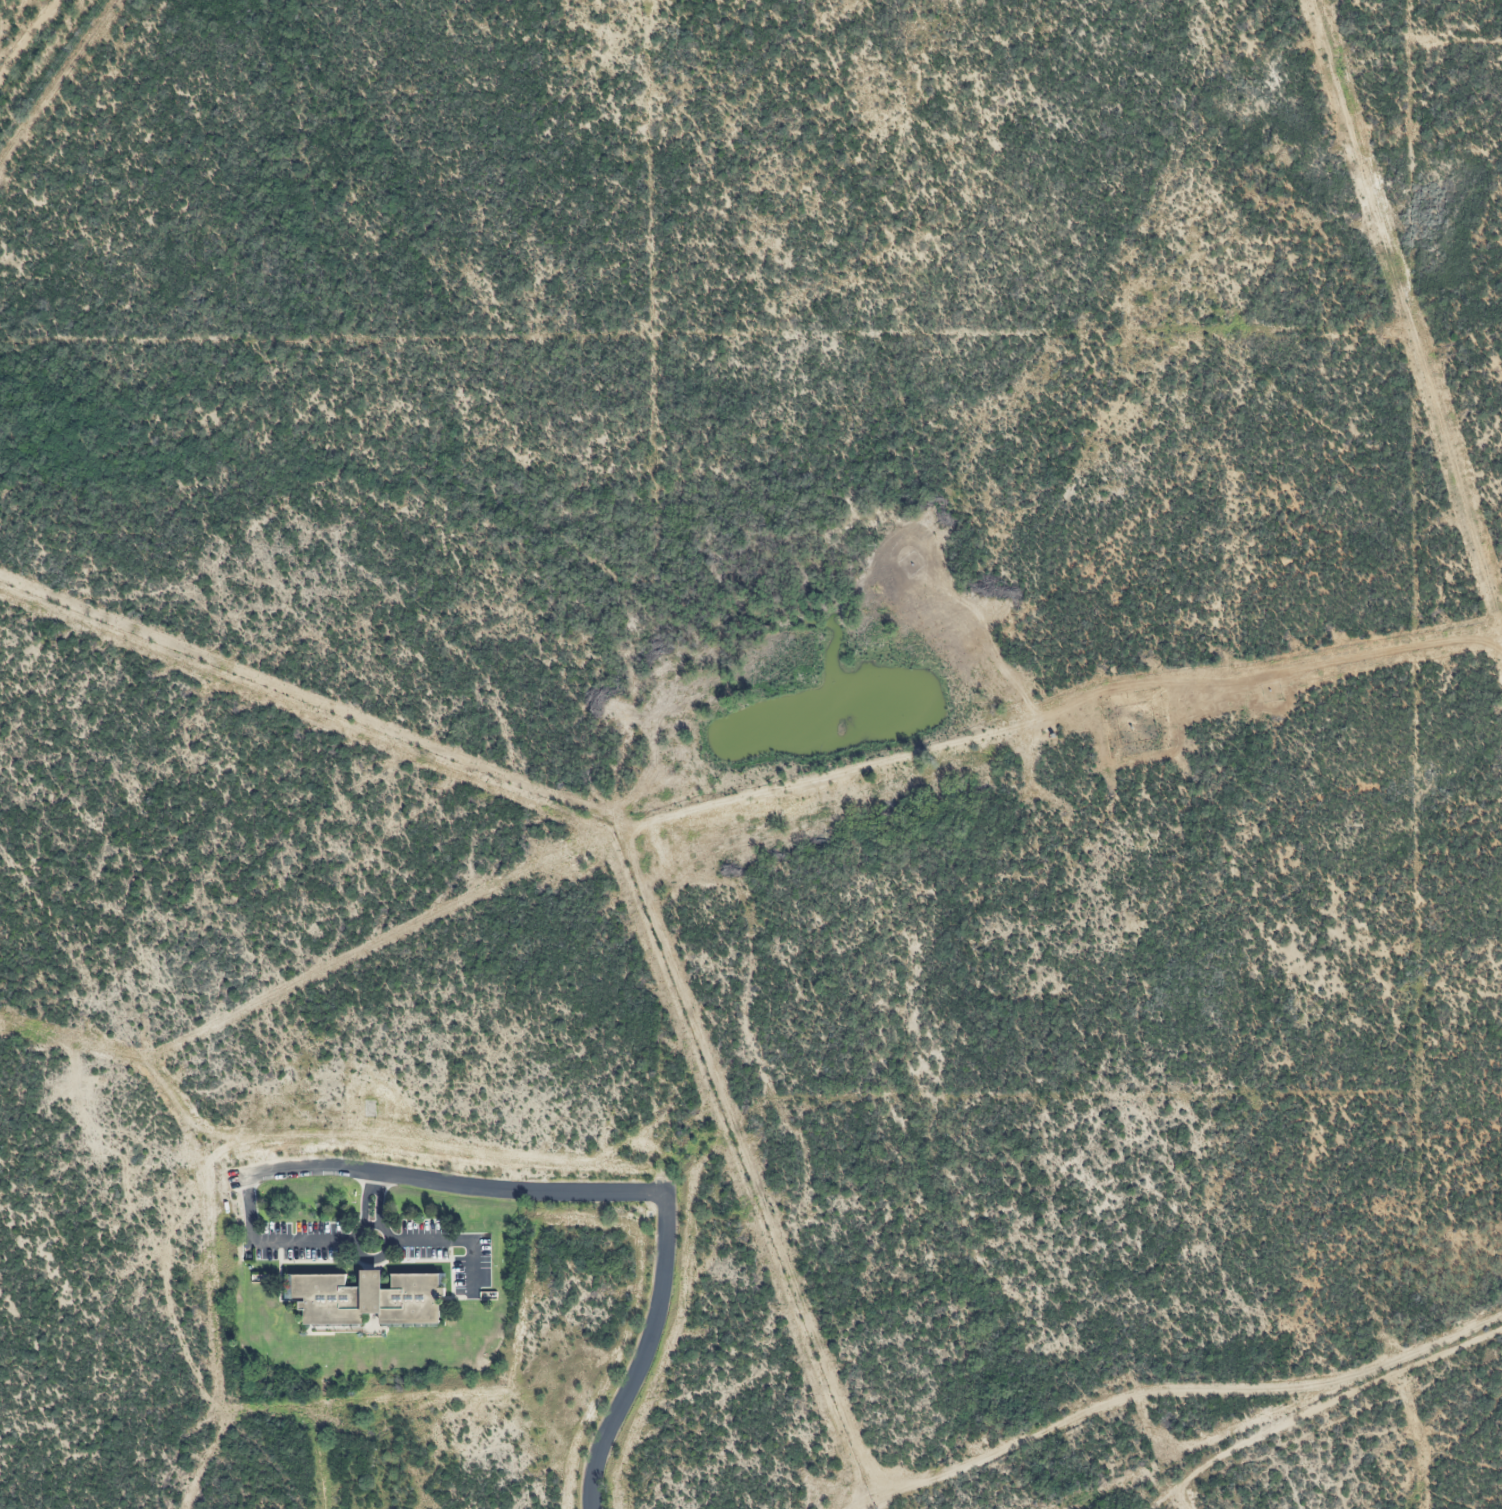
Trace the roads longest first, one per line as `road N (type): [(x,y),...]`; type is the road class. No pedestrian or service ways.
road 1 (track): [(0,166),(117,0)]

